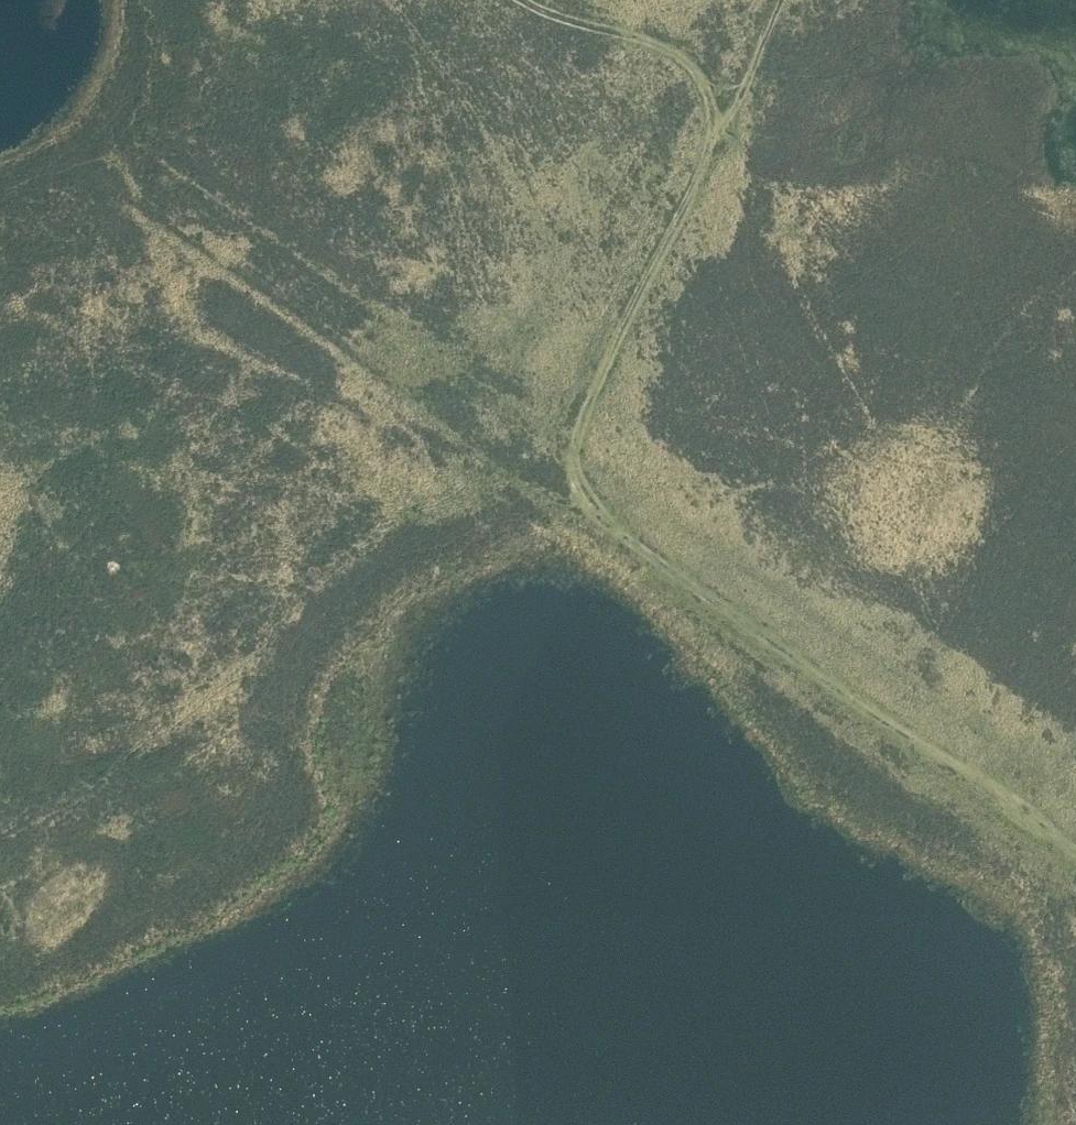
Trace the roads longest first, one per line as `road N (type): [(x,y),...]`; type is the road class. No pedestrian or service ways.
road 1 (track): [(1075,849),(590,515),(572,490),(578,412),(784,0)]

